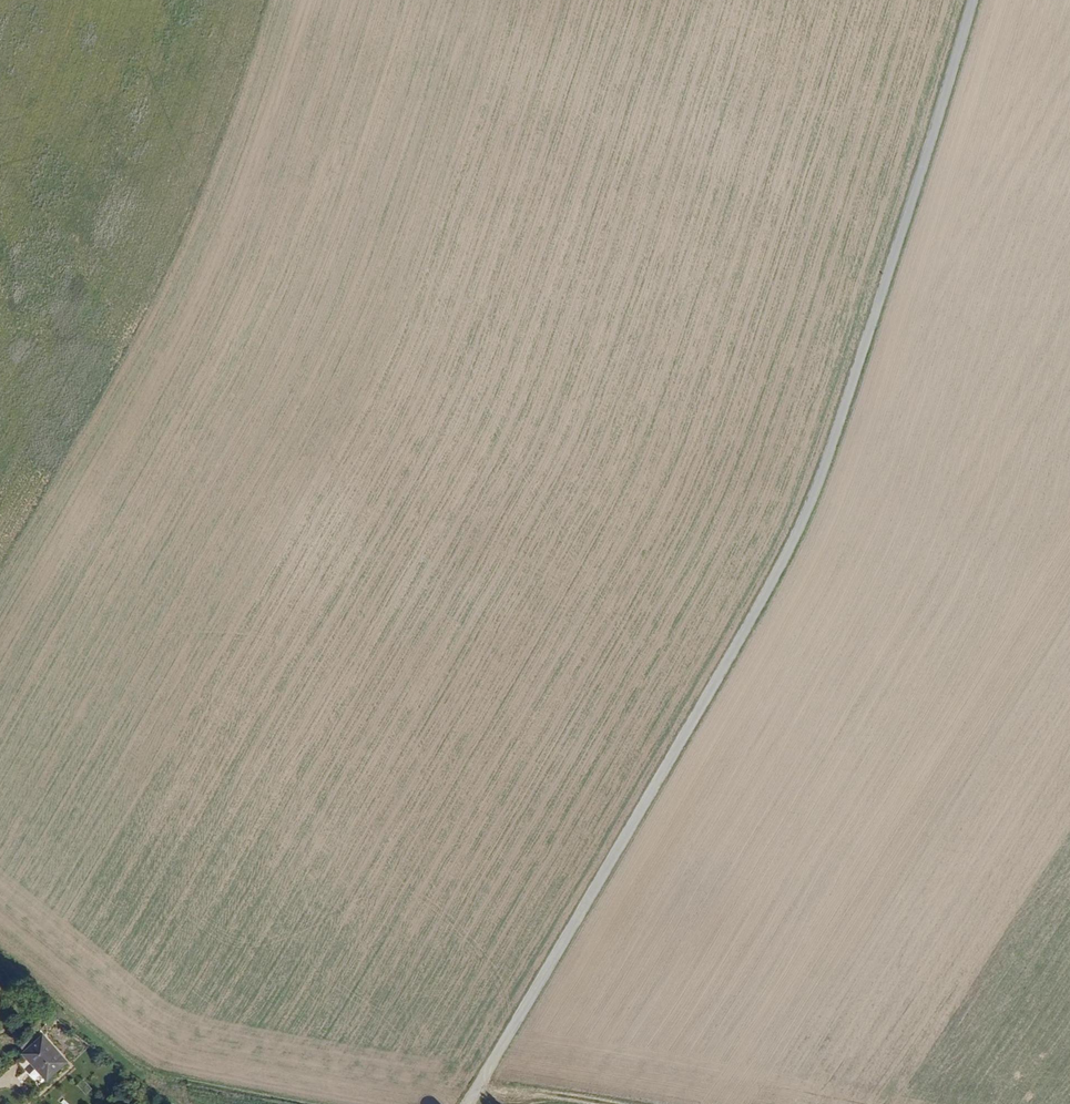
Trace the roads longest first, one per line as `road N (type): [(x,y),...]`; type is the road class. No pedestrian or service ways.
road 1 (tertiary): [(973,0),(792,542),(467,1103)]

